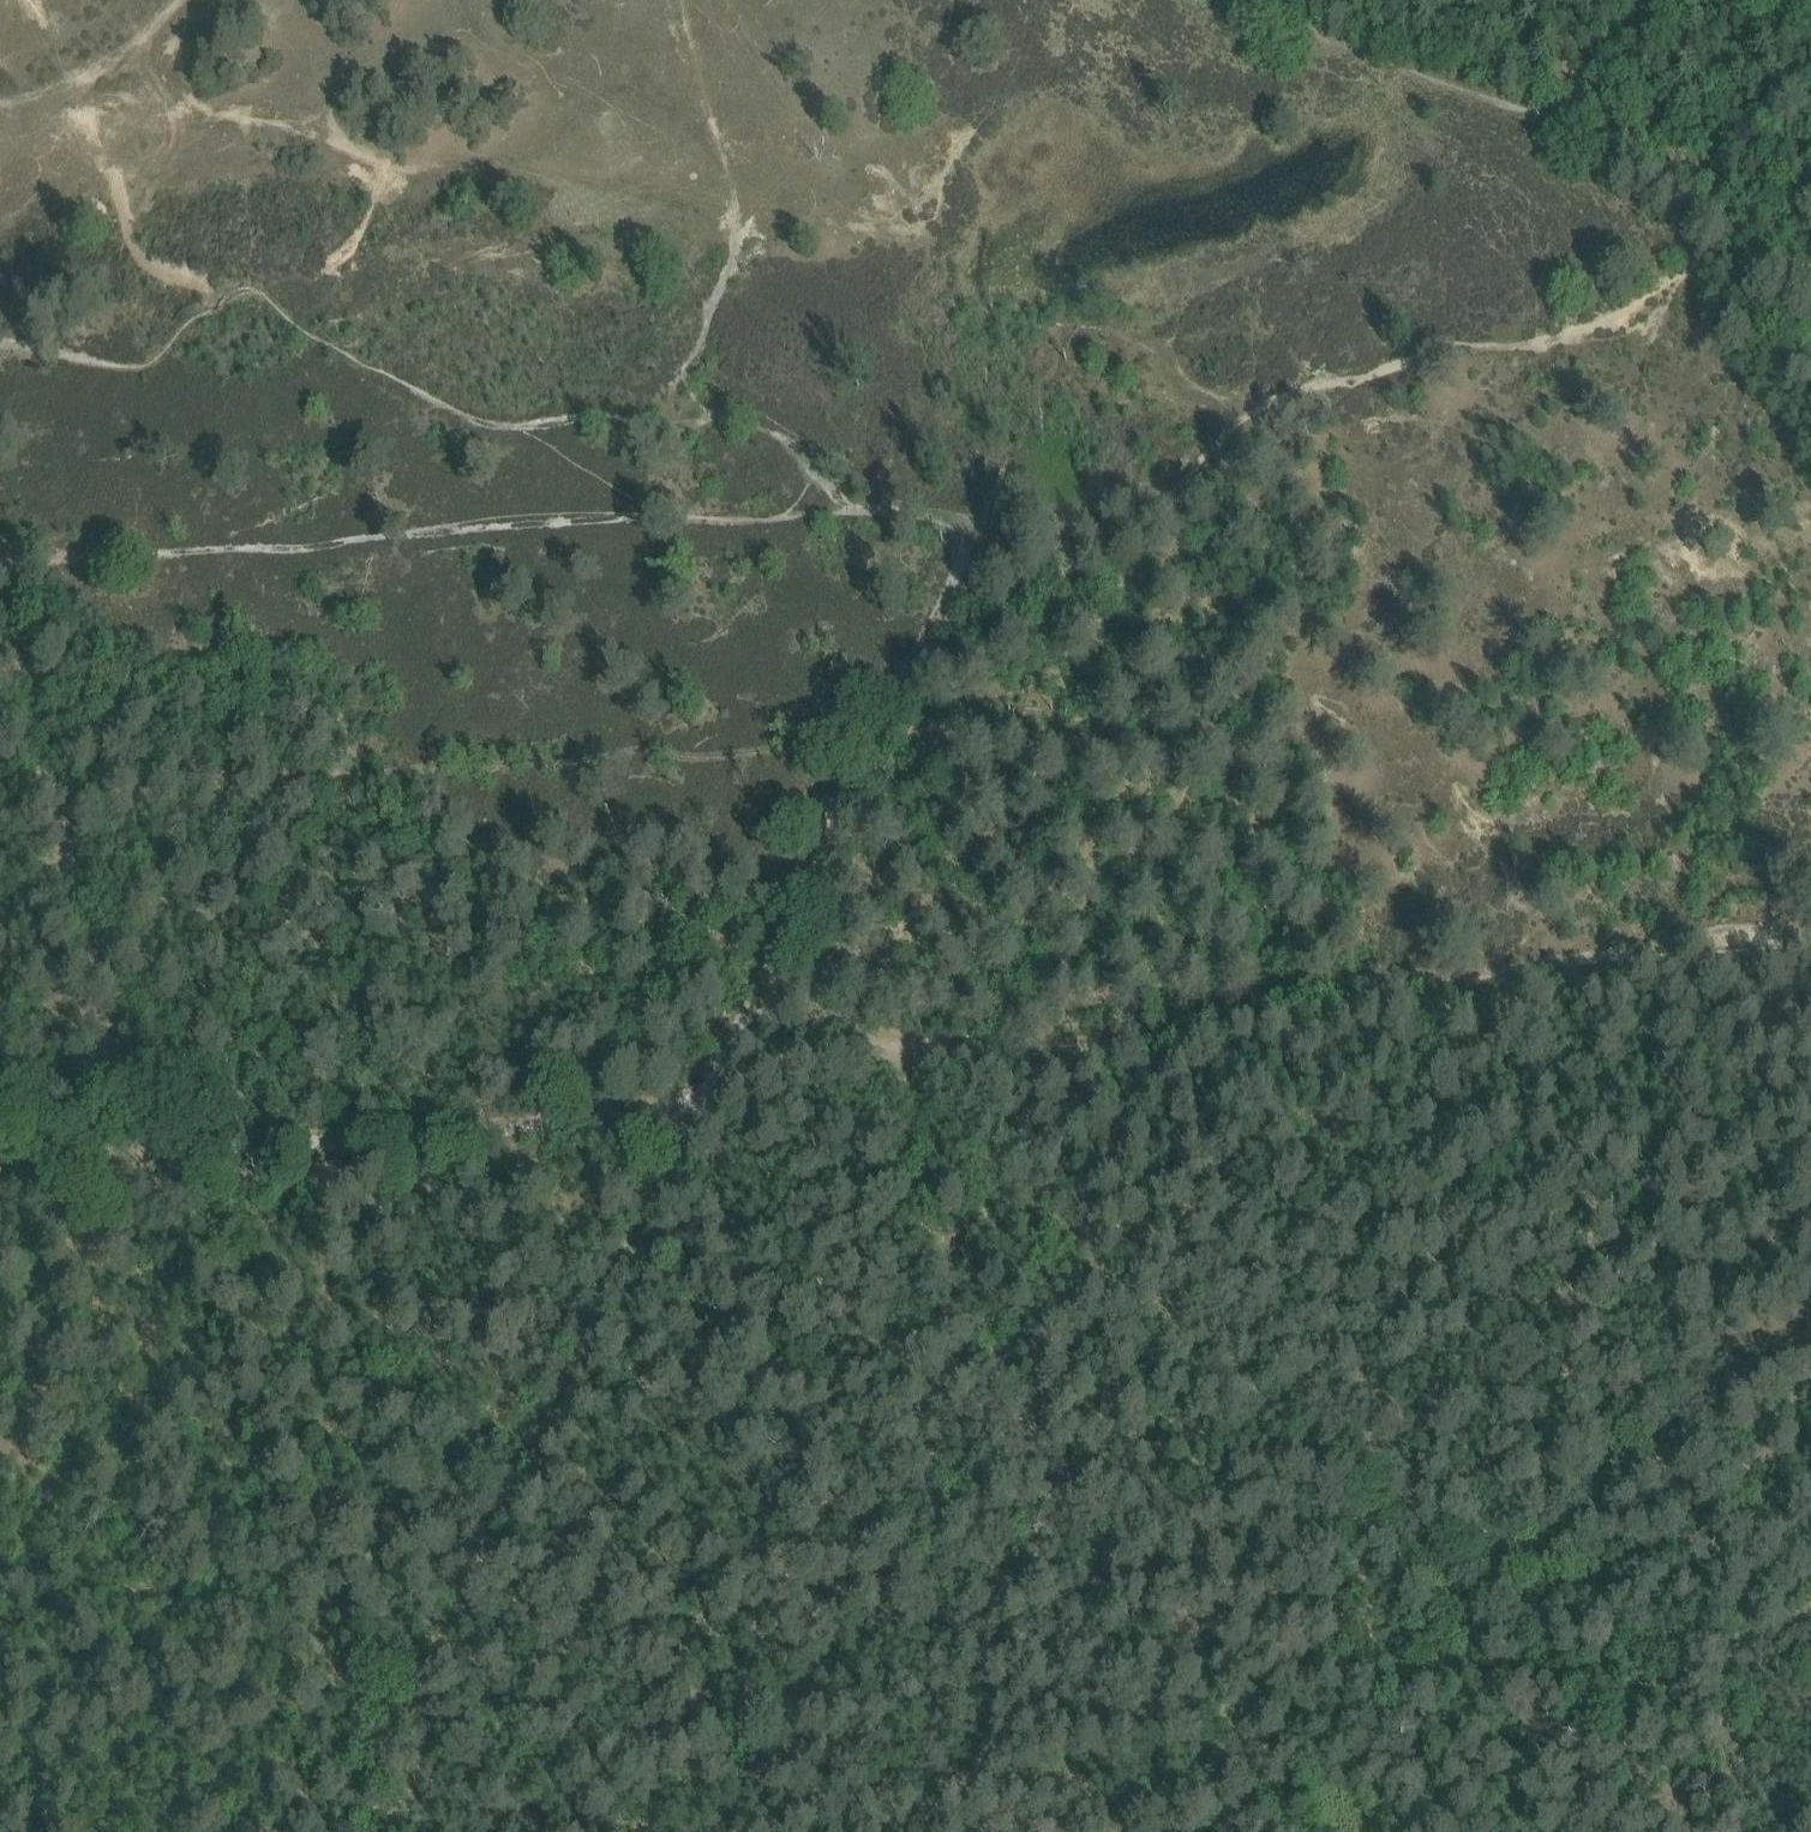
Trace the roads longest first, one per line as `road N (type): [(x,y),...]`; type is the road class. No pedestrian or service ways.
road 1 (track): [(892,1064),(1134,1043),(1485,976),(1810,940)]
road 2 (track): [(675,1120),(341,1831)]
road 3 (track): [(1245,1831),(1704,1398)]
road 4 (track): [(1253,0),(1321,32),(1810,208)]
road 5 (track): [(130,1149),(675,1120)]
road 6 (track): [(0,1156),(130,1149)]

